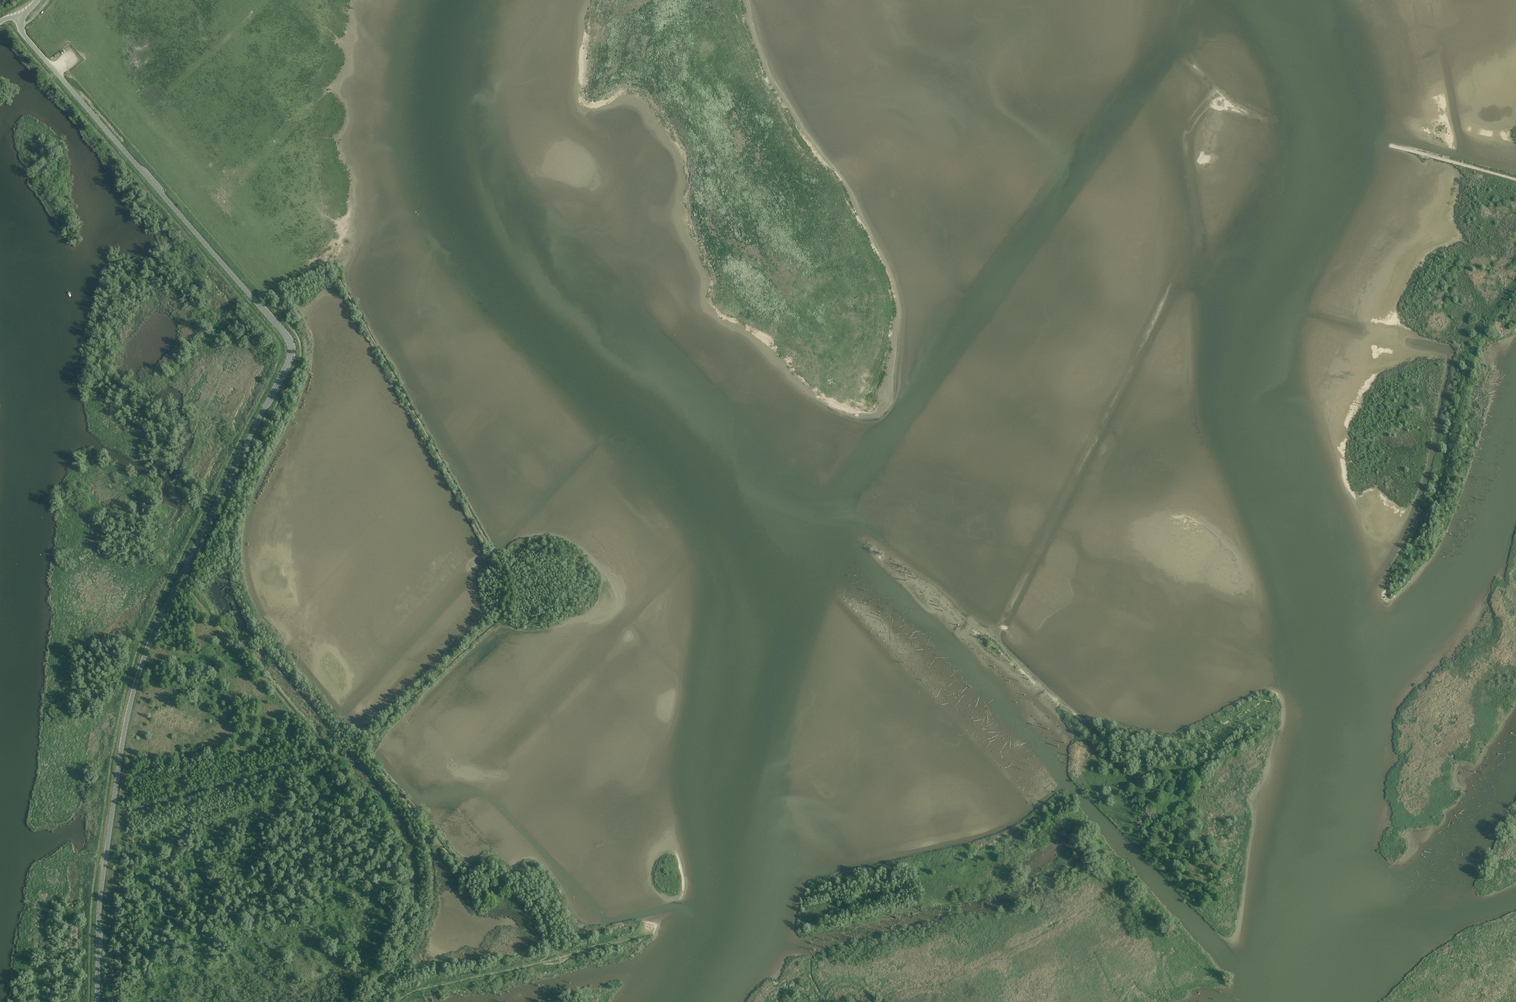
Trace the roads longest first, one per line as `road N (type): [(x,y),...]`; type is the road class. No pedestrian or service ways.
road 1 (tertiary): [(98,1001),(99,910),(142,664),(292,348),(27,40),(22,19)]

